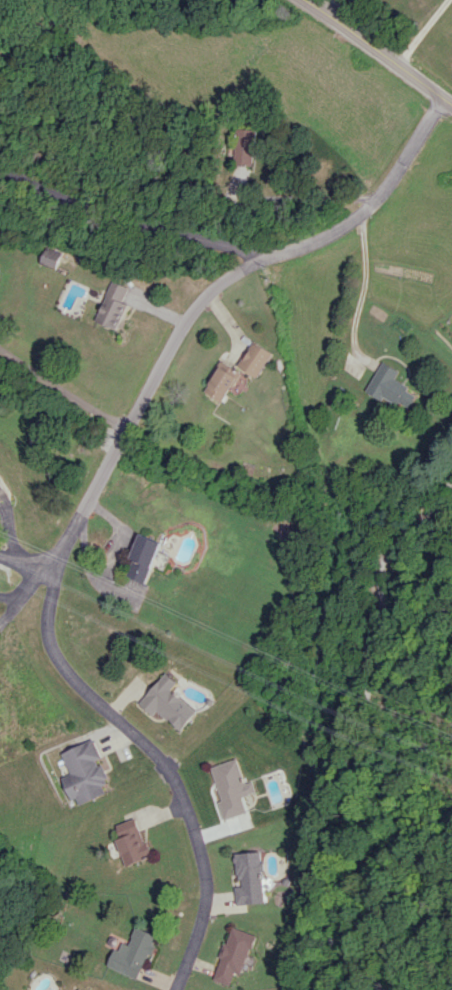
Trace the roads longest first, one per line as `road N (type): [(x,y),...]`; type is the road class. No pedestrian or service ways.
road 1 (residential): [(58,562),(182,318),(268,252),(298,247),(362,212),(444,99)]
road 2 (residential): [(451,494),(390,552),(358,726),(311,896),(318,989)]
road 3 (residential): [(58,562),(53,648),(169,764),(203,852),(210,887),(204,920),(177,989)]
road 4 (residential): [(0,168),(110,215),(268,252)]
road 5 (tertiary): [(451,105),(304,0)]
road 6 (residential): [(357,371),(365,258),(358,214)]
road 7 (residential): [(129,431),(0,345)]

